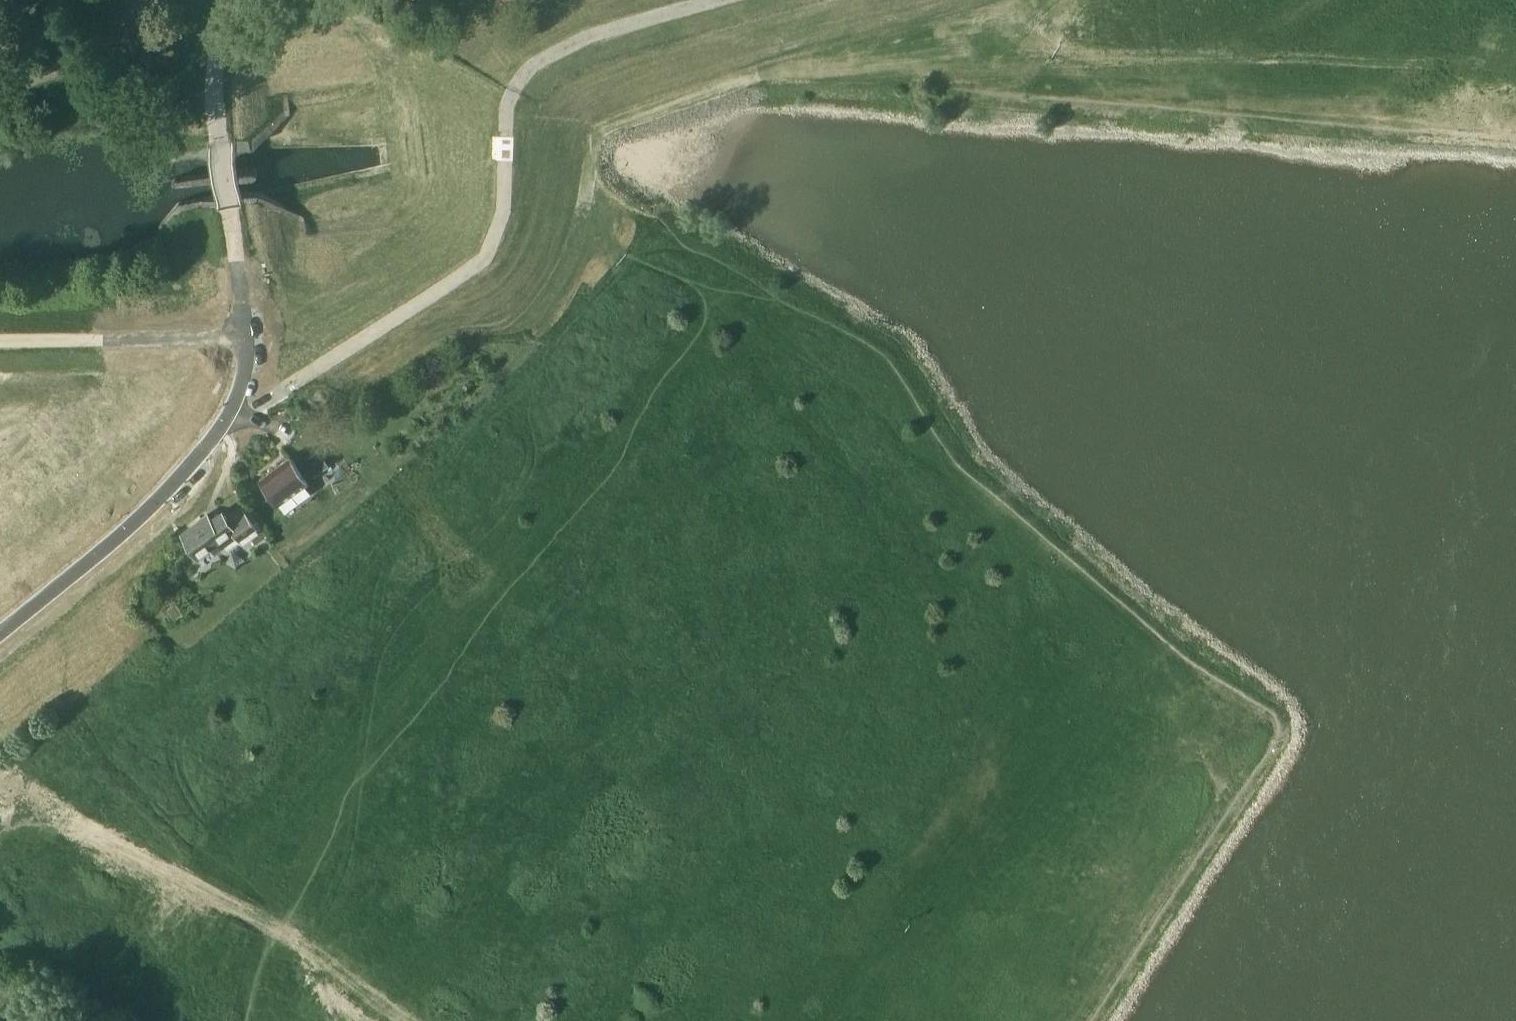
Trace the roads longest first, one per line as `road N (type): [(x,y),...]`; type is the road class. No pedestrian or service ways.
road 1 (unclassified): [(0,644),(171,500),(221,437),(243,380),(245,337)]
road 2 (unclassified): [(245,337),(215,95),(215,31),(225,0)]
road 3 (unclassified): [(0,342),(245,337)]

